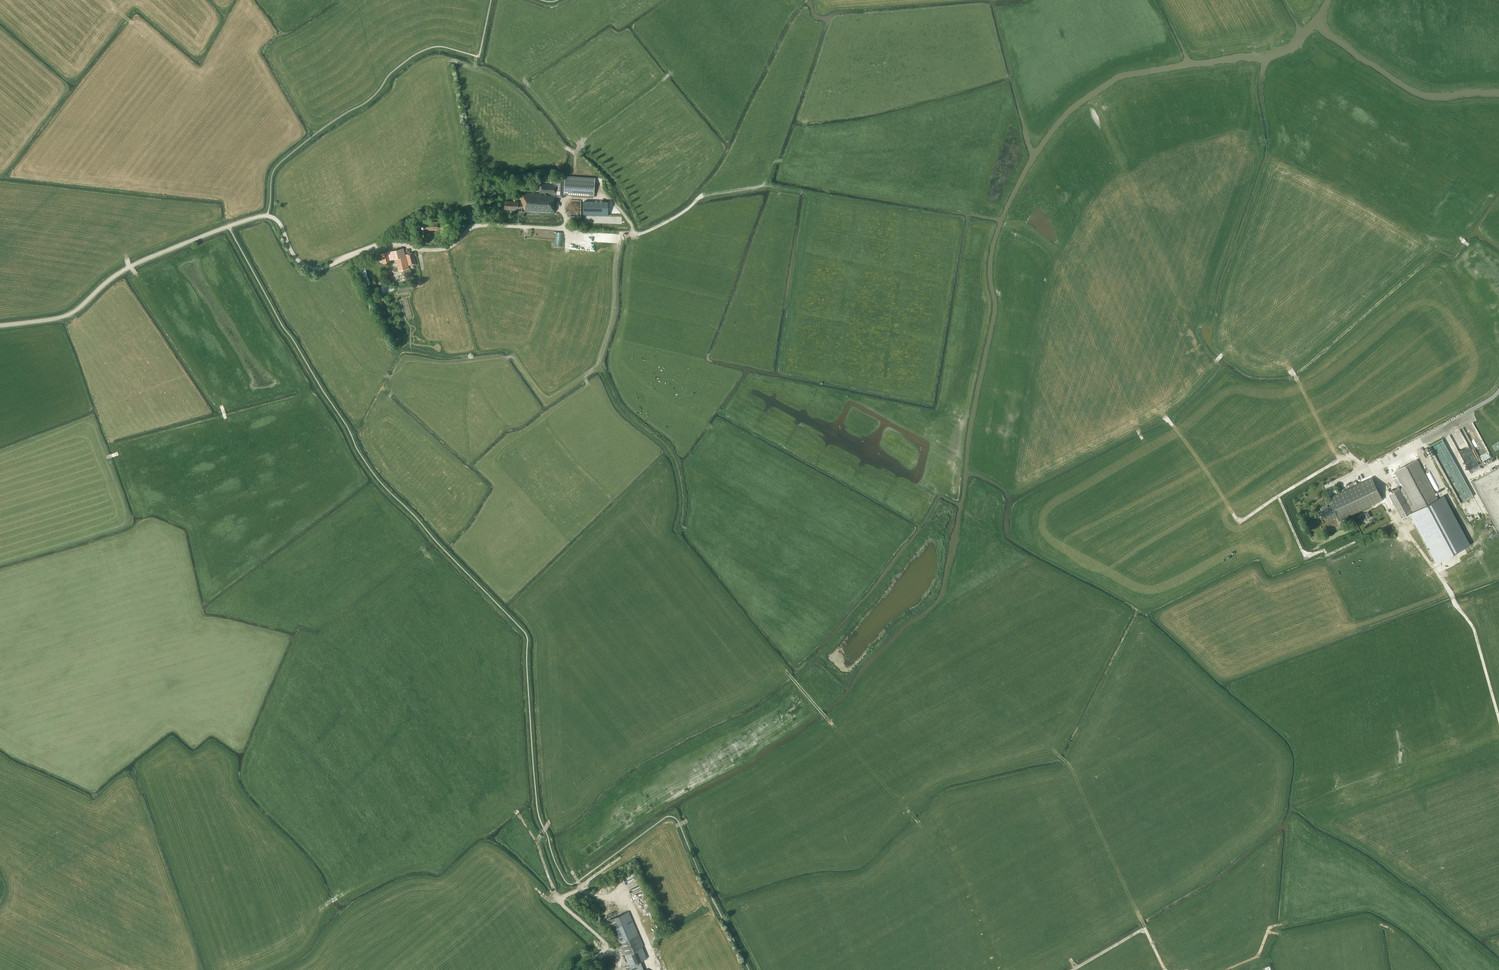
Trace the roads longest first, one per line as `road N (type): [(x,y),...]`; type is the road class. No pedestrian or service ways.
road 1 (track): [(566,230),(482,225),(449,248),(397,244),(316,268),(298,261),(281,228)]
road 2 (unclassified): [(281,228),(267,216),(228,226),(129,266),(66,316),(0,324)]
road 3 (track): [(1166,969),(1143,931),(1073,969)]

